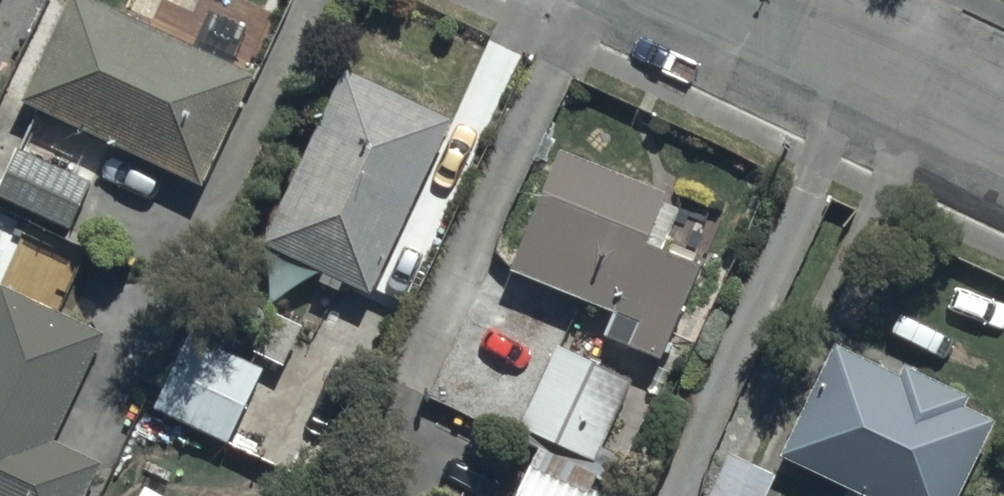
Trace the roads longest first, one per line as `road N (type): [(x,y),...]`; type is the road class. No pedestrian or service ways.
road 1 (residential): [(722,0),(1003,133)]

